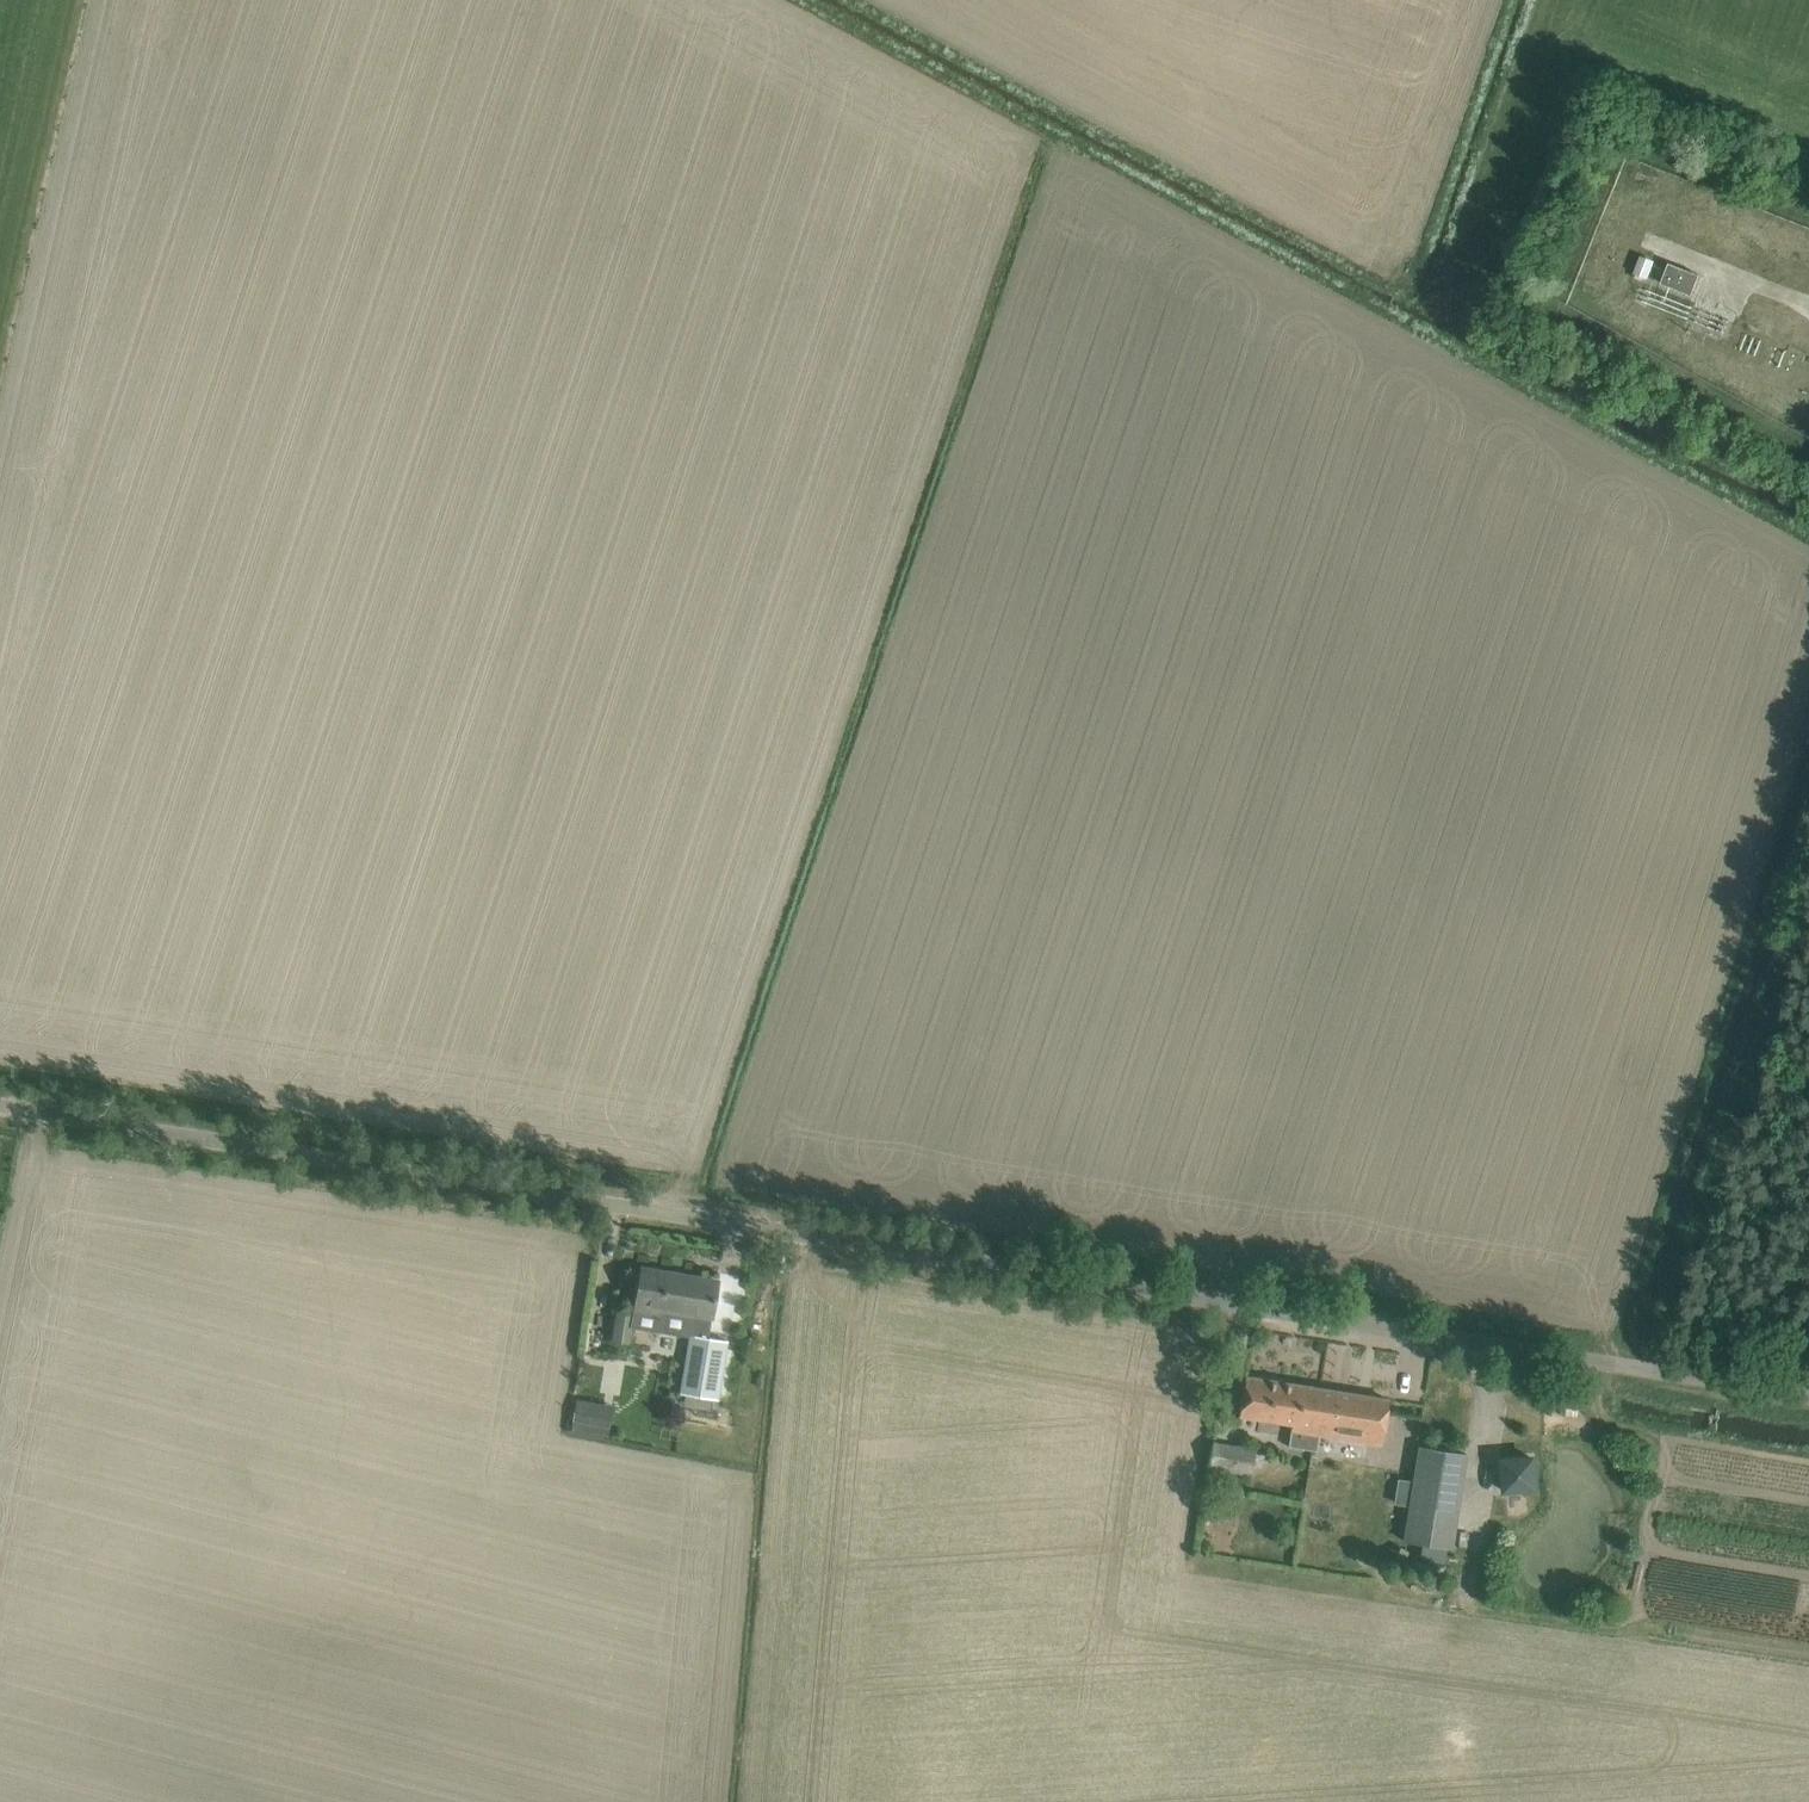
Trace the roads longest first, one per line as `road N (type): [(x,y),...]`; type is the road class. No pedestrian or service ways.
road 1 (unclassified): [(1808,1395),(0,1107)]

